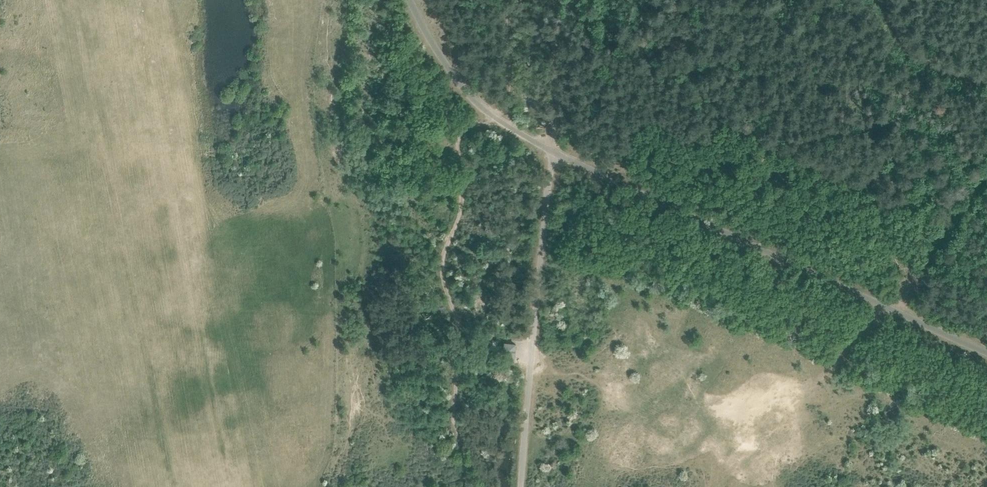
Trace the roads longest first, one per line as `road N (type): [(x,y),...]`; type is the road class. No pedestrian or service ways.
road 1 (track): [(544,0),(551,153)]

